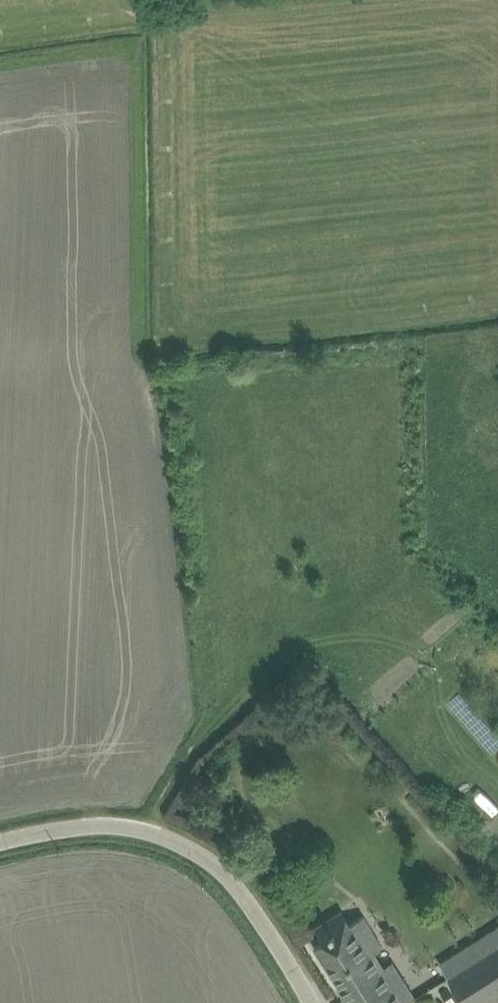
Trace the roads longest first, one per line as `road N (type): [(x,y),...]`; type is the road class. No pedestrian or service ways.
road 1 (unclassified): [(311,1002),(225,869),(191,846),(142,825),(93,822),(0,840)]

